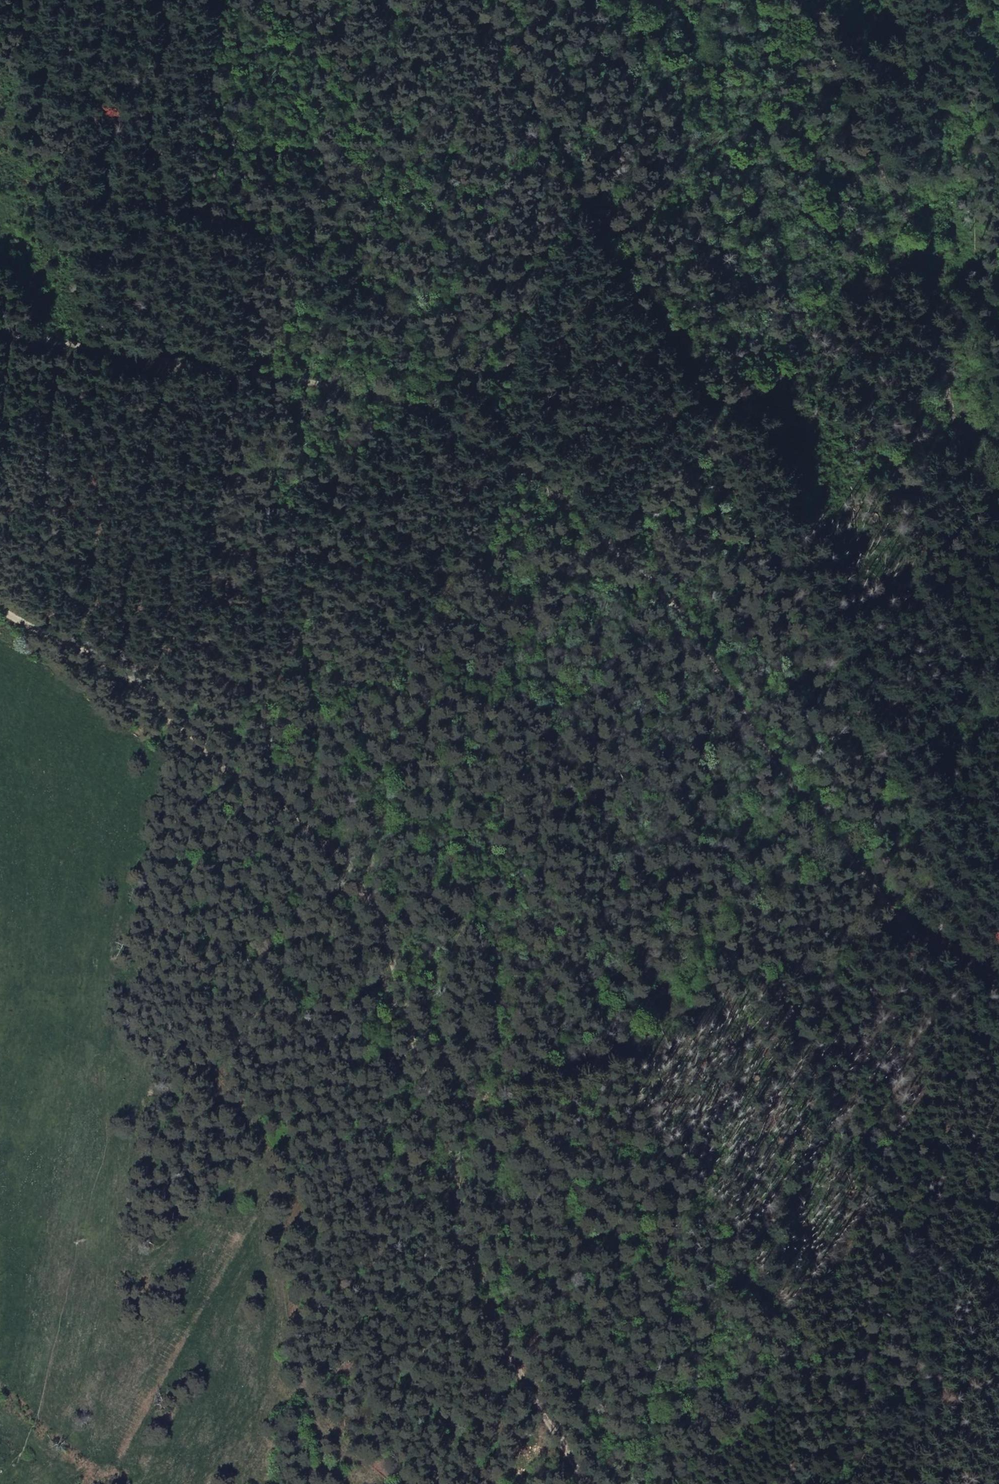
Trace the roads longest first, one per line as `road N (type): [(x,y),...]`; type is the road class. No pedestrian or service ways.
road 1 (track): [(998,977),(905,925),(808,812),(682,612),(500,459),(374,400),(0,331)]
road 2 (track): [(0,594),(220,743),(349,870),(411,1017),(502,1314),(604,1483)]

